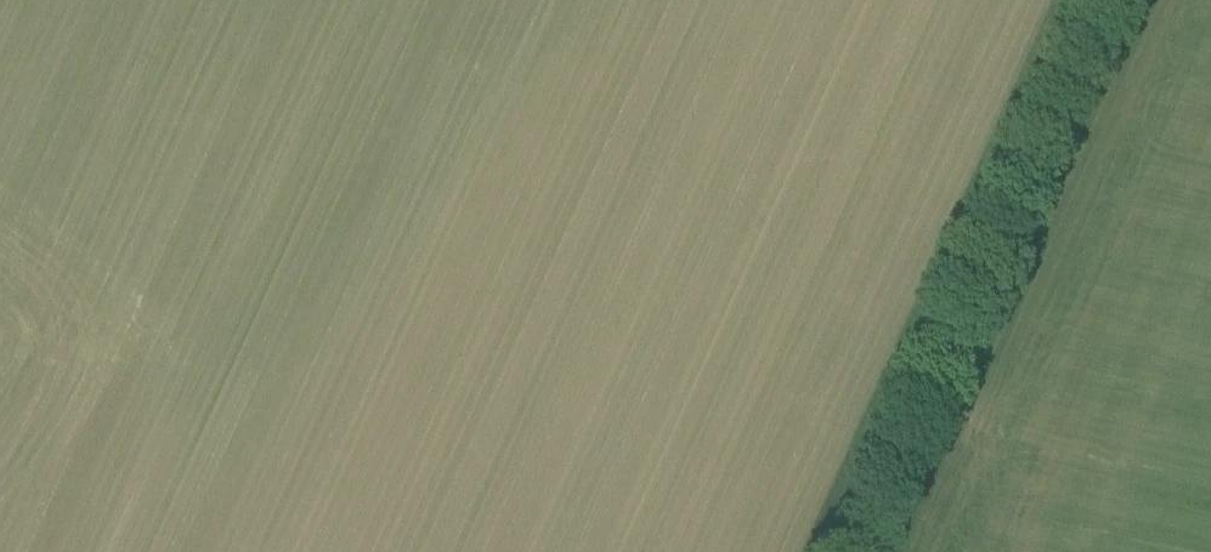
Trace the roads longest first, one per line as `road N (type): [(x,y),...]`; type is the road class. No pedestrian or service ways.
road 1 (track): [(843,551),(1087,0)]

